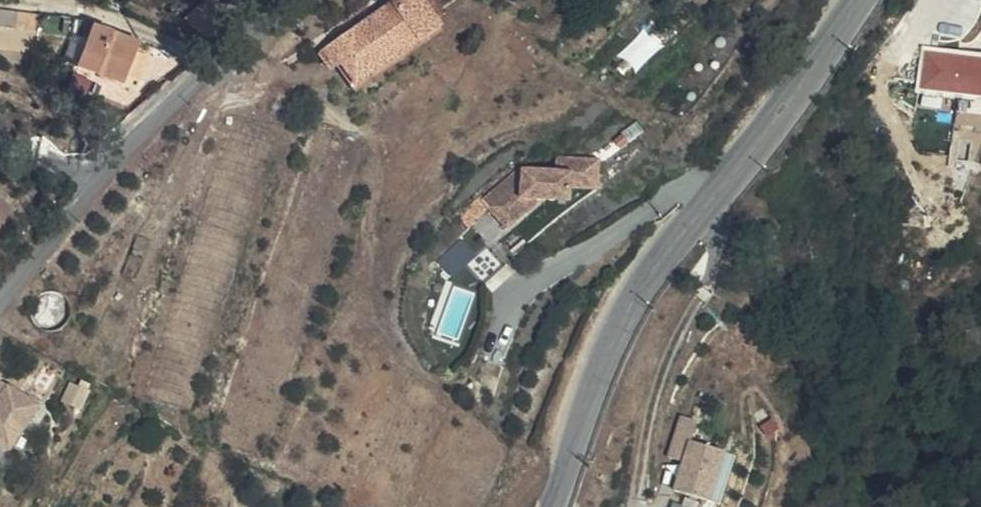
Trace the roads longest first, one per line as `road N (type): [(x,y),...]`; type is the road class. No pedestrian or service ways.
road 1 (secondary): [(562,506),(617,349),(665,266),(858,0)]
road 2 (residential): [(305,0),(207,68),(124,149),(0,303)]

